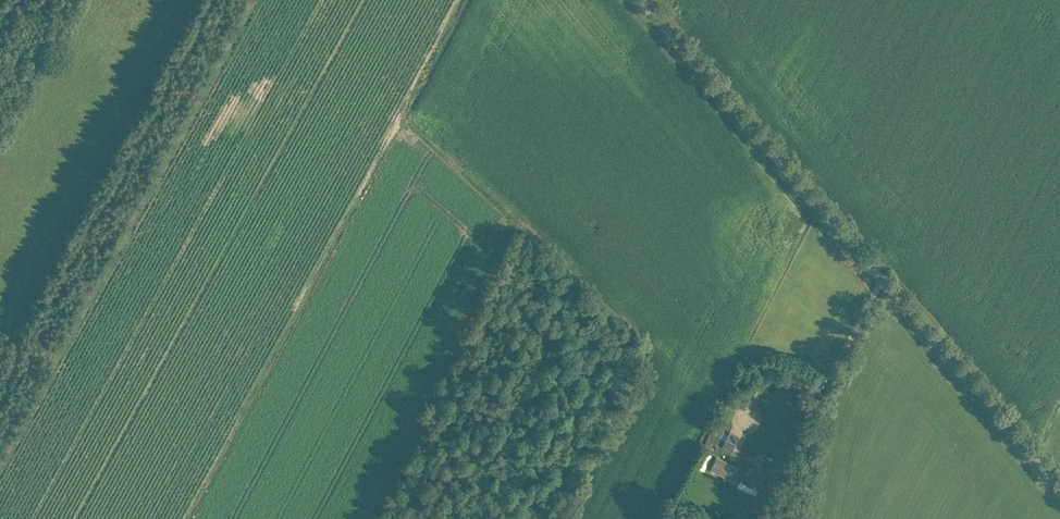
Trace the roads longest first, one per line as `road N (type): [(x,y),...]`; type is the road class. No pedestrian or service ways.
road 1 (unclassified): [(1059,487),(640,0)]

